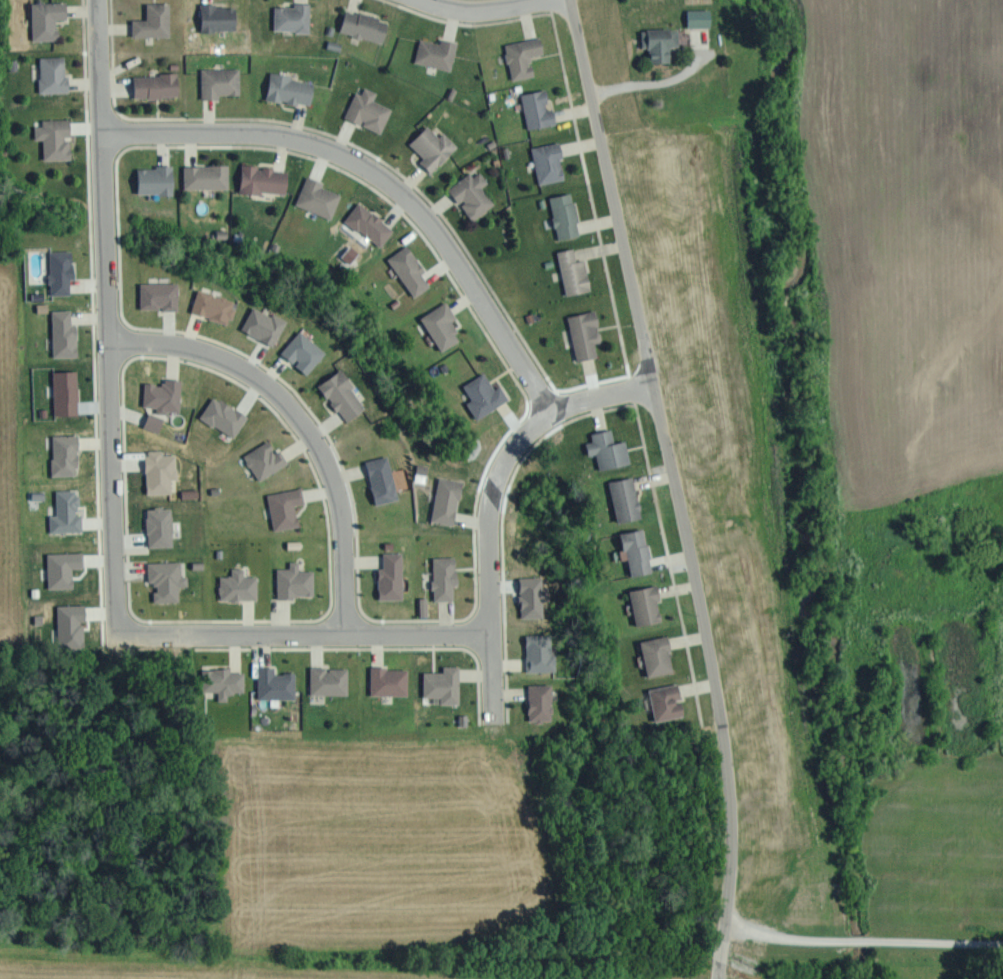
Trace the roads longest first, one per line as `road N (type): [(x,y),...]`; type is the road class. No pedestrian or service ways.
road 1 (residential): [(718,978),(732,875),(727,748),(571,0)]
road 2 (residential): [(103,134),(263,134),(316,147),(370,174),(413,203),(438,235),(550,411)]
road 3 (residential): [(103,134),(115,627)]
road 4 (residential): [(108,336),(186,342),(229,356),(302,414),(327,455),(342,512),(344,627)]
road 5 (residential): [(115,627),(489,628)]
road 6 (residential): [(489,628),(486,504),(495,466),(516,434),(550,411)]
road 7 (residential): [(99,0),(103,134)]
road 8 (residential): [(420,0),(498,11),(551,0)]

